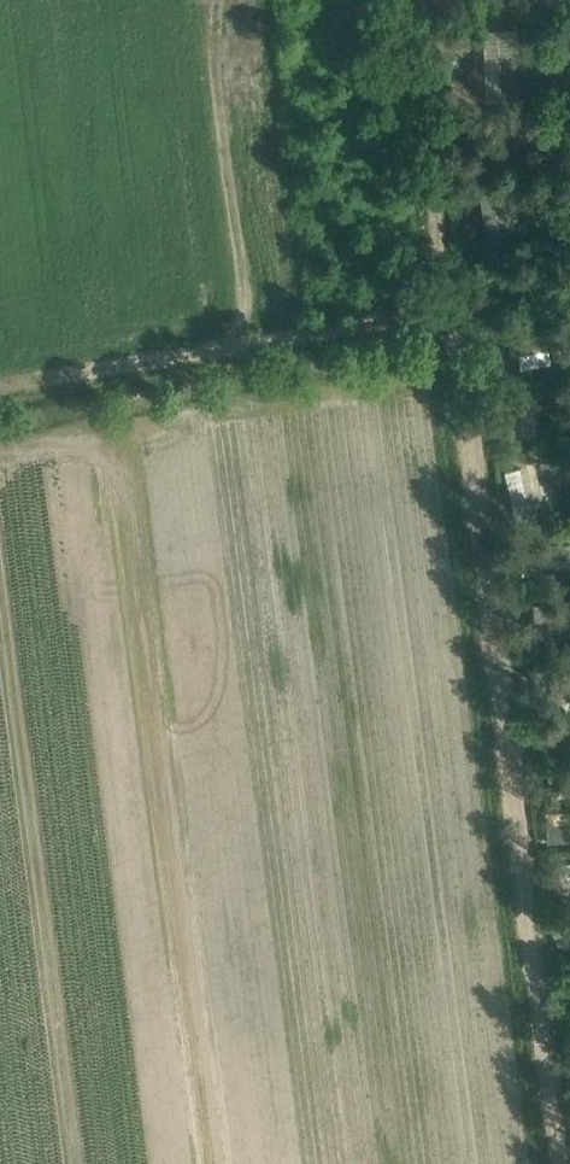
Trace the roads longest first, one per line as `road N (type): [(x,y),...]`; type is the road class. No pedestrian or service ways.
road 1 (track): [(439,314),(538,1163)]
road 2 (track): [(0,384),(439,314)]
road 3 (track): [(393,0),(439,314)]

